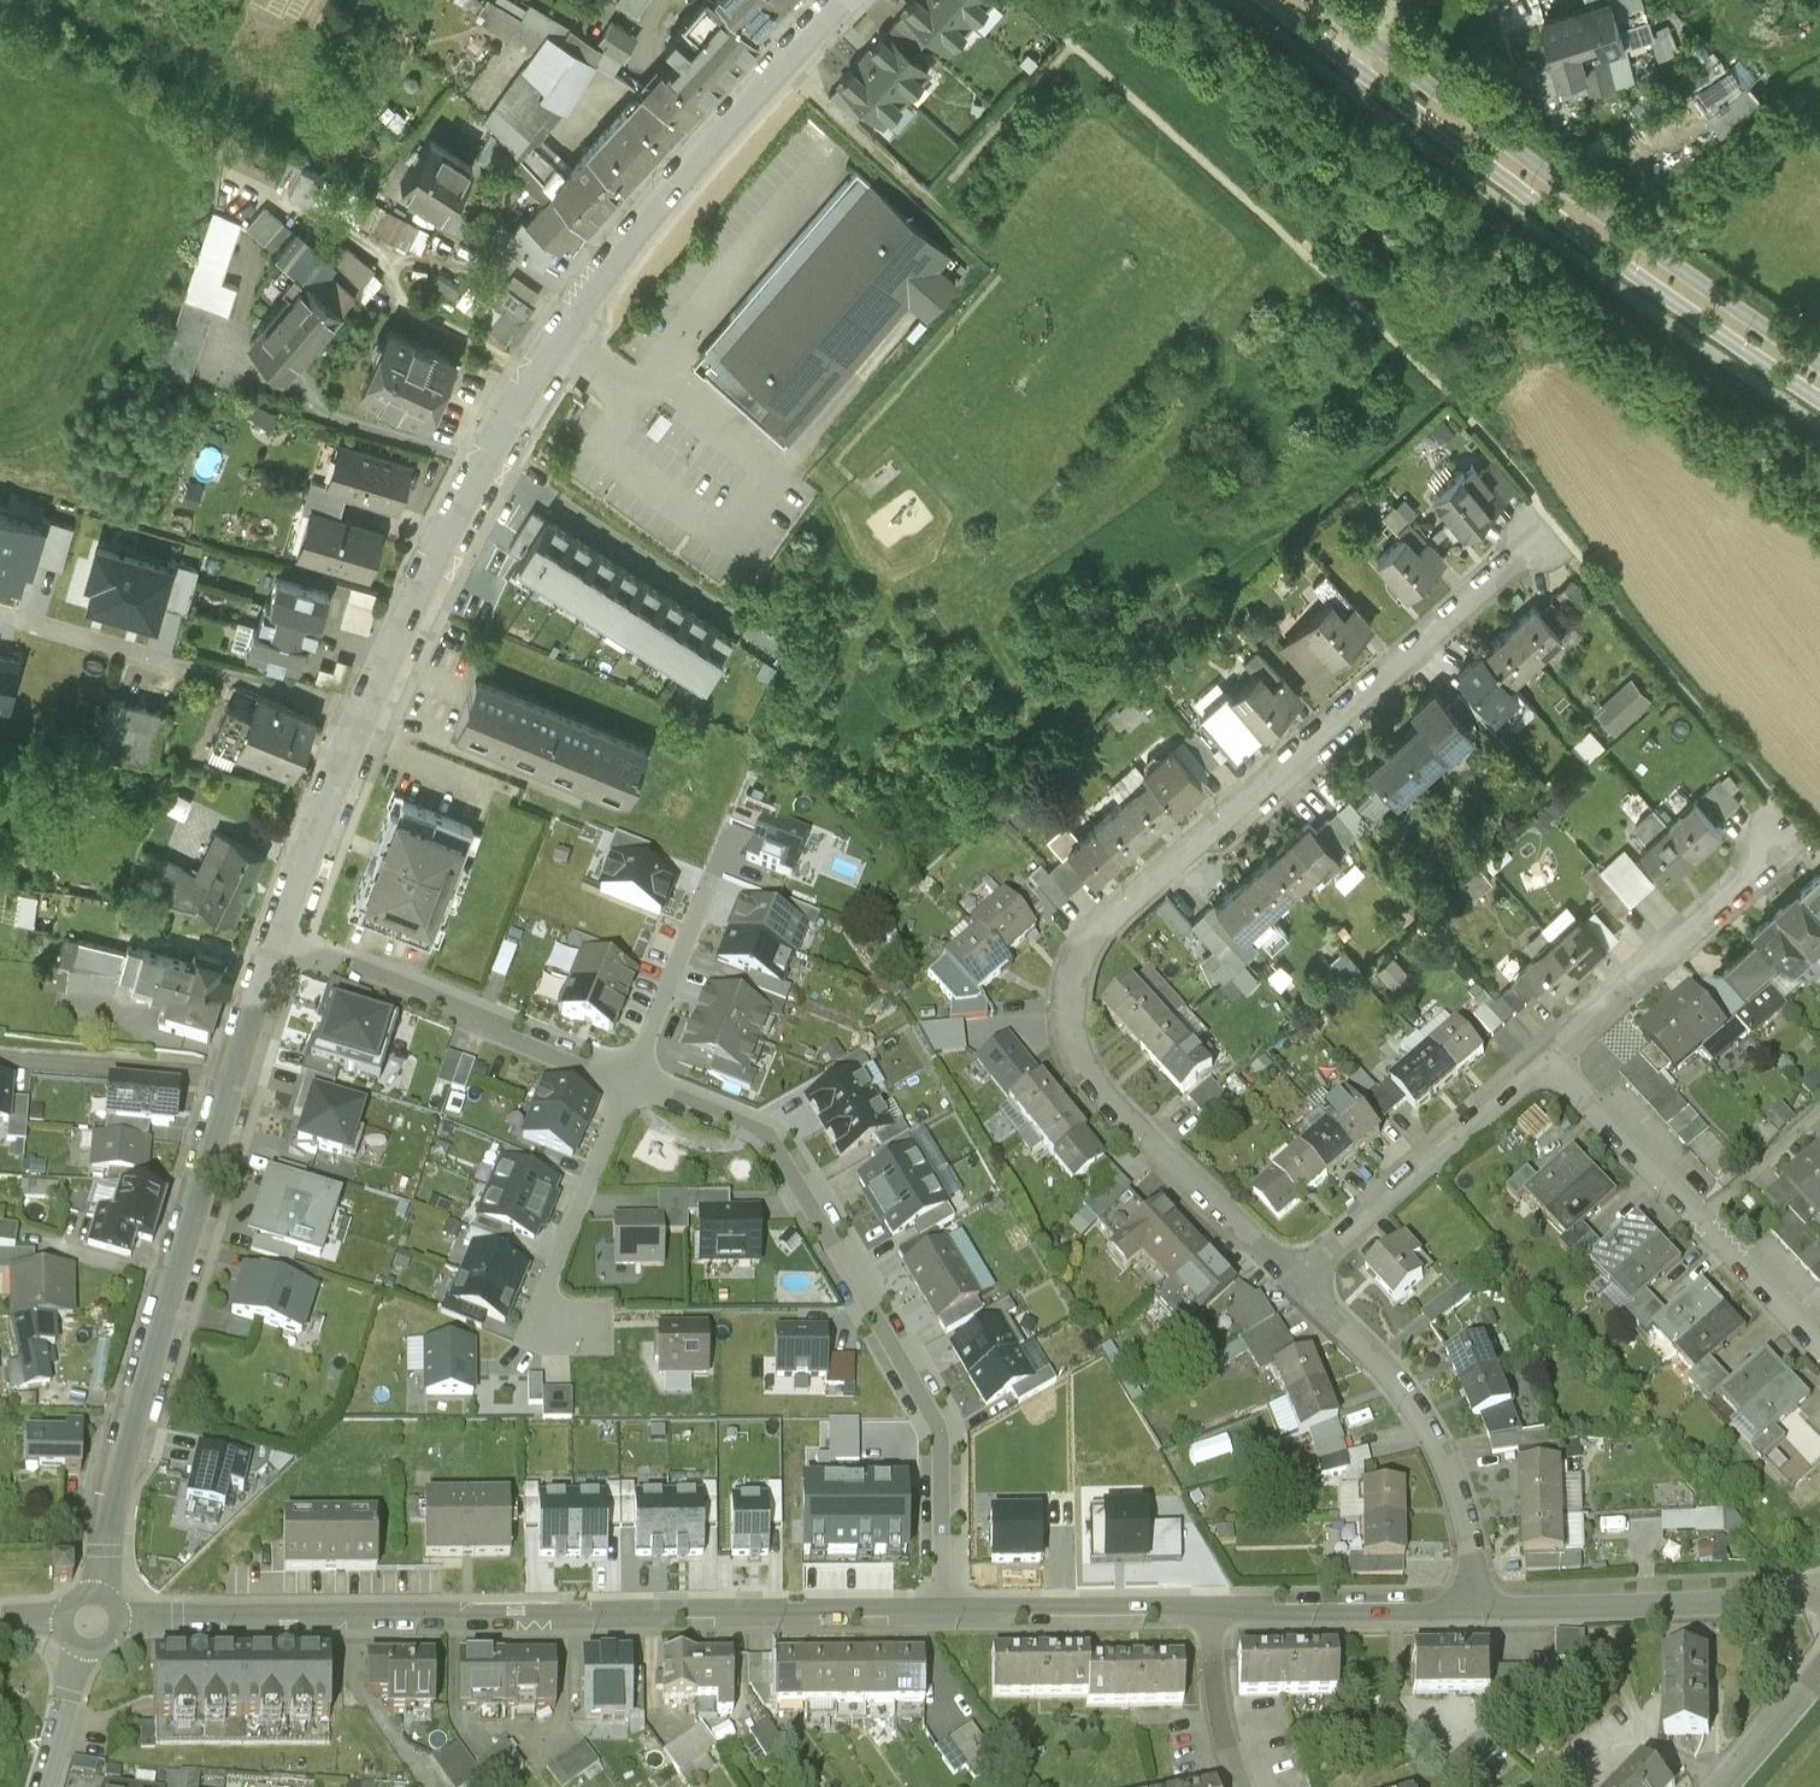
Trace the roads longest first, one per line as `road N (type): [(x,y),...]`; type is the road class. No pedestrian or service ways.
road 1 (residential): [(1295,1283),(1088,1079),(1071,1036),(1076,974),(1102,921),(1548,524)]
road 2 (residential): [(123,1628),(947,1618)]
road 3 (tertiary): [(1266,0),(1819,394)]
road 4 (residential): [(630,1082),(776,1147),(936,1411),(944,1435),(947,1618)]
road 5 (tertiary): [(1819,362),(1309,0)]
road 6 (residential): [(489,463),(597,294),(841,0)]
road 7 (residential): [(102,1602),(114,1502),(241,1081)]
road 8 (residential): [(286,939),(346,766),(489,463)]
road 9 (residential): [(1544,1059),(1819,1352)]
road 10 (residential): [(1476,1608),(1460,1494),(1424,1418),(1295,1283)]
road 11 (residential): [(286,939),(630,1082)]
road 12 (residential): [(1476,1608),(1819,1594)]
road 13 (residential): [(1295,1283),(1544,1059)]
road 14 (residential): [(1544,1059),(1745,882),(1778,833)]
road 15 (residential): [(947,1618),(1218,1615)]
road 16 (residential): [(630,1082),(553,1283),(557,1338)]
road 17 (residential): [(1218,1615),(1476,1608)]
road 18 (residential): [(241,1081),(0,1054)]
road 19 (residential): [(489,463),(297,406),(286,378)]
road 20 (residential): [(708,889),(630,1082)]
road 21 (residential): [(1234,1786),(1219,1724),(1218,1615)]
road 22 (residential): [(241,1081),(286,939)]
road 23 (residential): [(1819,1684),(1731,1786)]
road 24 (residential): [(49,1786),(85,1658)]

